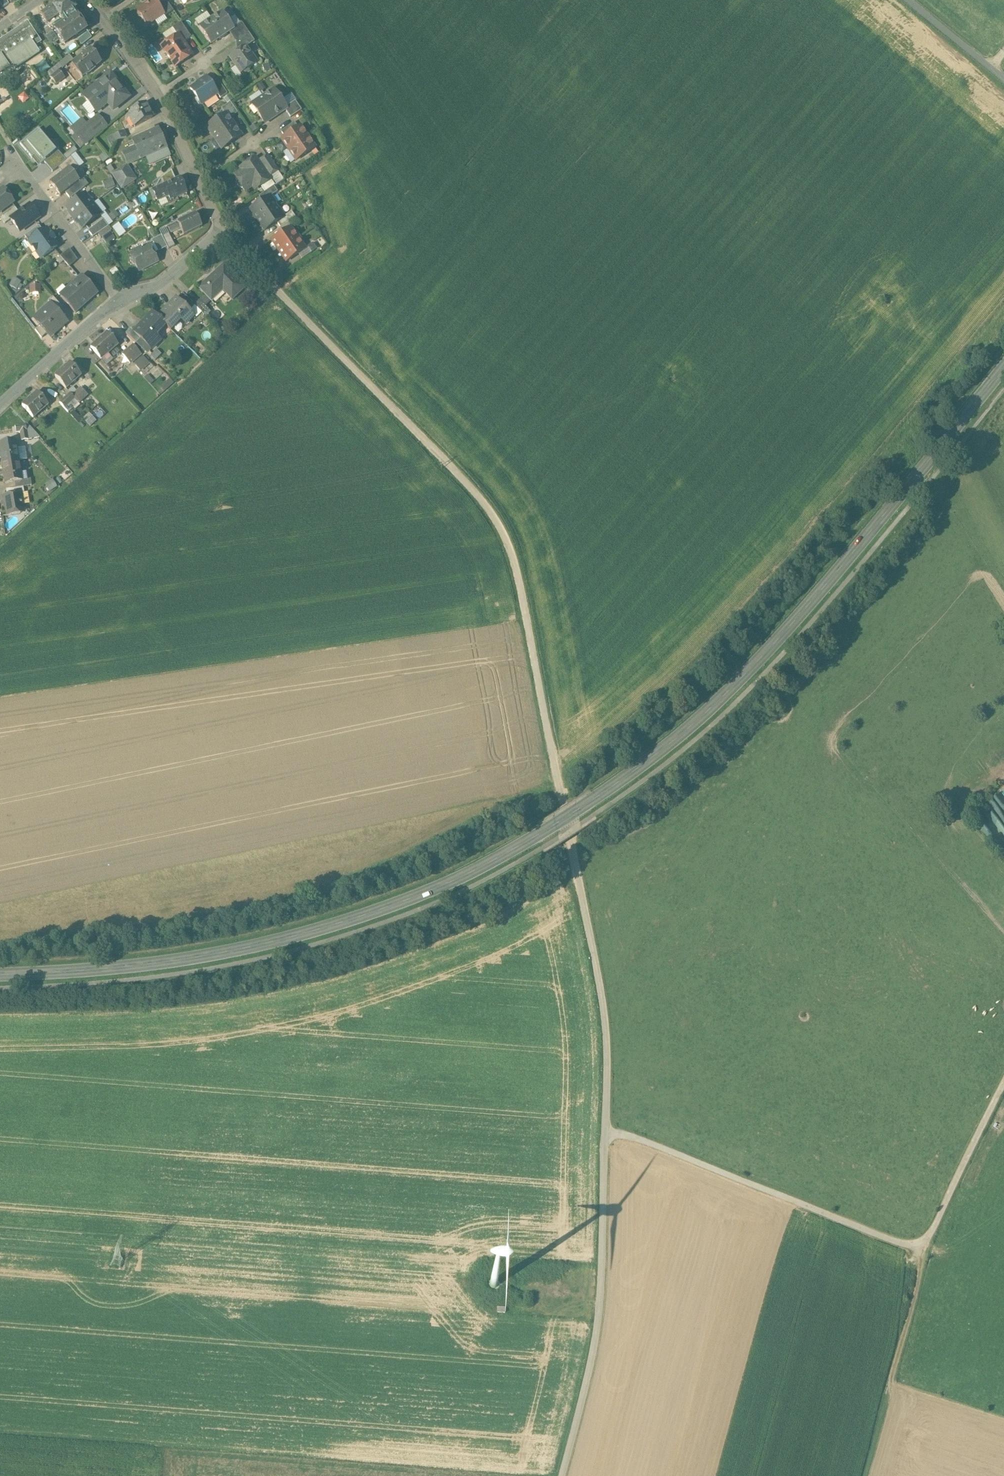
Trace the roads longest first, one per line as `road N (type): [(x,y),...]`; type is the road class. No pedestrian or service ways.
road 1 (unclassified): [(288,300),(483,503),(514,557),(601,988),(608,1055),(601,1308),(564,1475)]
road 2 (secondary): [(1003,370),(752,670),(633,775),(556,827),(431,893),(318,935),(135,967),(0,977)]
road 3 (residential): [(14,152),(121,302)]
road 4 (residential): [(0,409),(121,302)]
road 5 (residential): [(121,302),(156,290),(223,231)]

